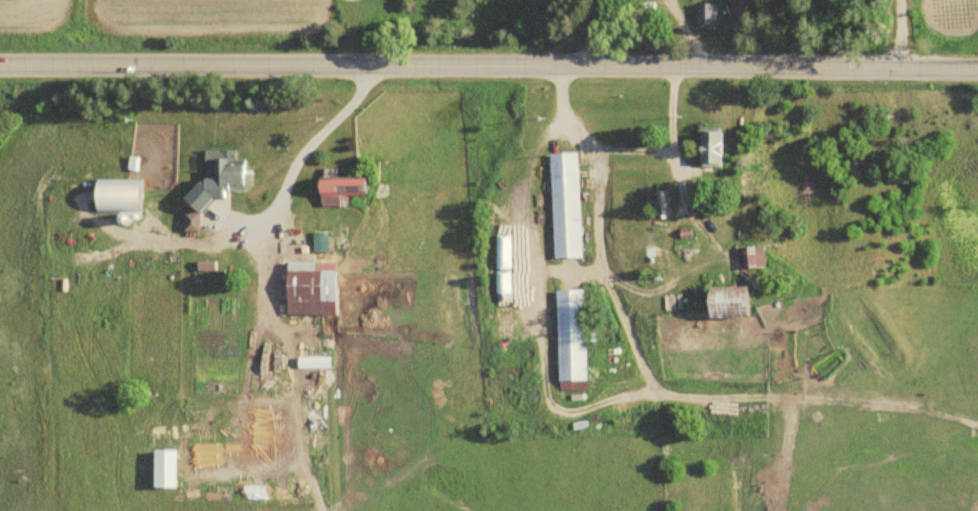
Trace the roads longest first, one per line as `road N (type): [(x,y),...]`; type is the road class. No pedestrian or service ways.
road 1 (tertiary): [(0,64),(977,69)]

